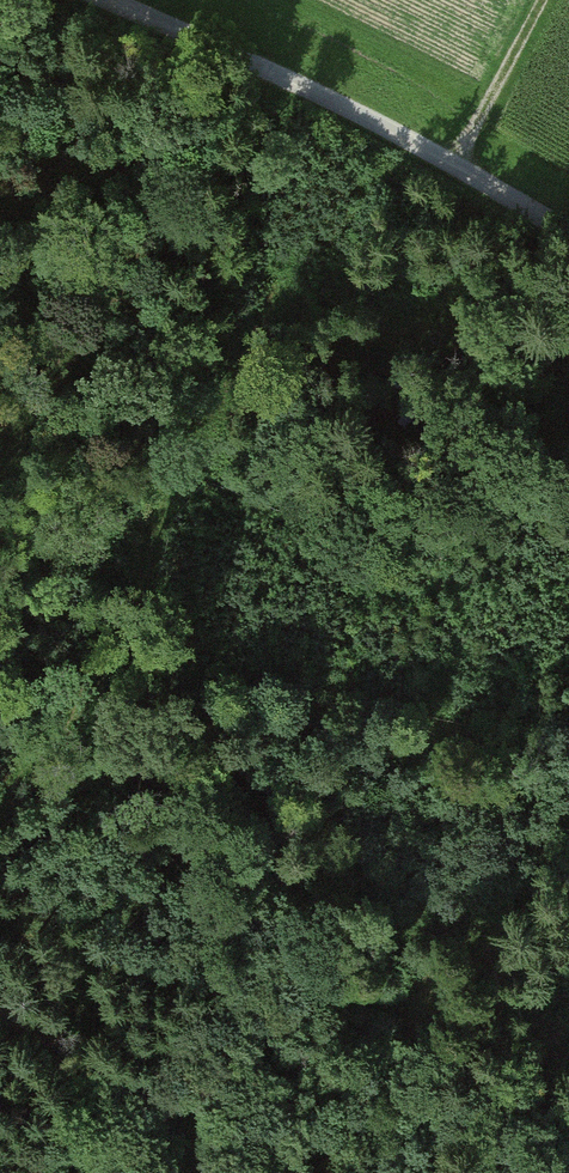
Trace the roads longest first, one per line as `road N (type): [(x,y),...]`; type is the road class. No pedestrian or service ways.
road 1 (track): [(278,85),(127,257),(150,517),(0,794)]
road 2 (residential): [(107,0),(456,169),(568,237)]
road 3 (track): [(206,1172),(172,1102),(0,956)]
road 4 (track): [(456,169),(546,0)]

